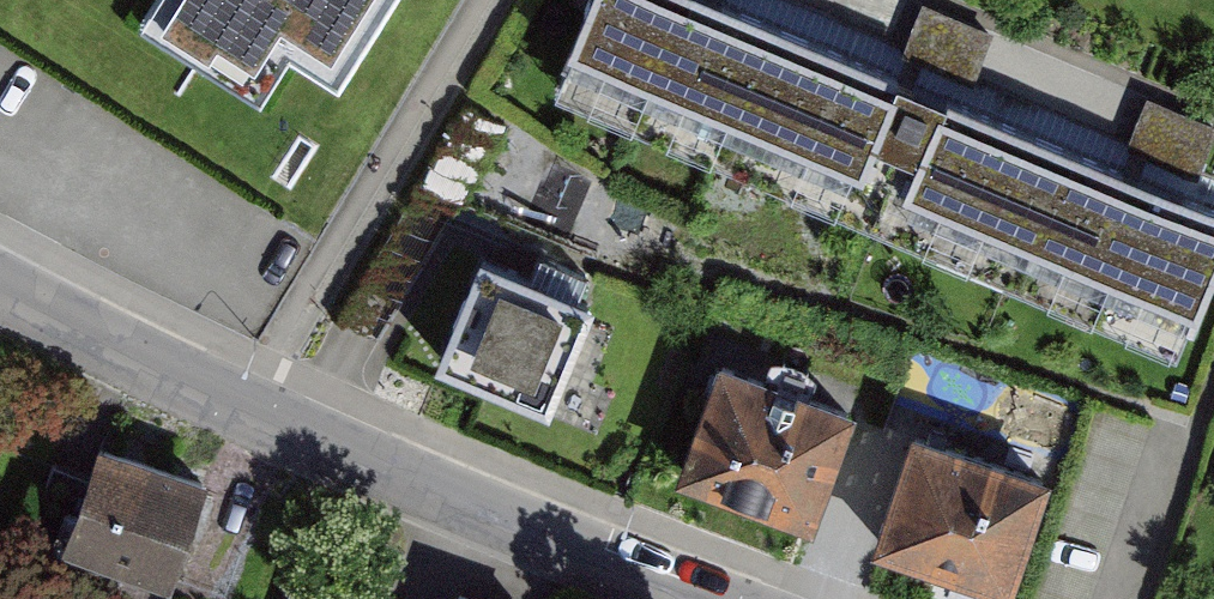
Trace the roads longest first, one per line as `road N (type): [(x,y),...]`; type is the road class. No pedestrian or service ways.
road 1 (residential): [(0,279),(244,404),(593,551),(729,598)]

